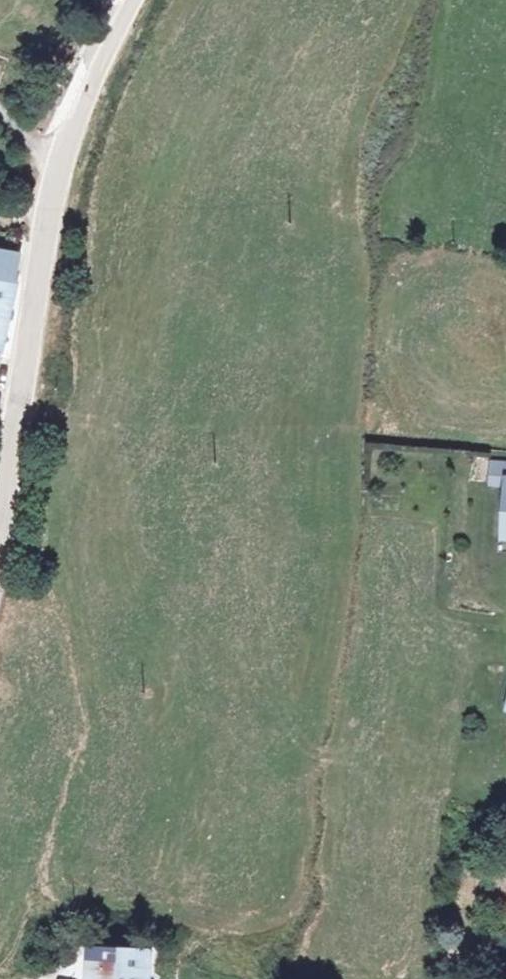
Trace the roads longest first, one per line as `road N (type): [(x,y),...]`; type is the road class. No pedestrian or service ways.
road 1 (tertiary): [(0,531),(58,171),(132,0)]

